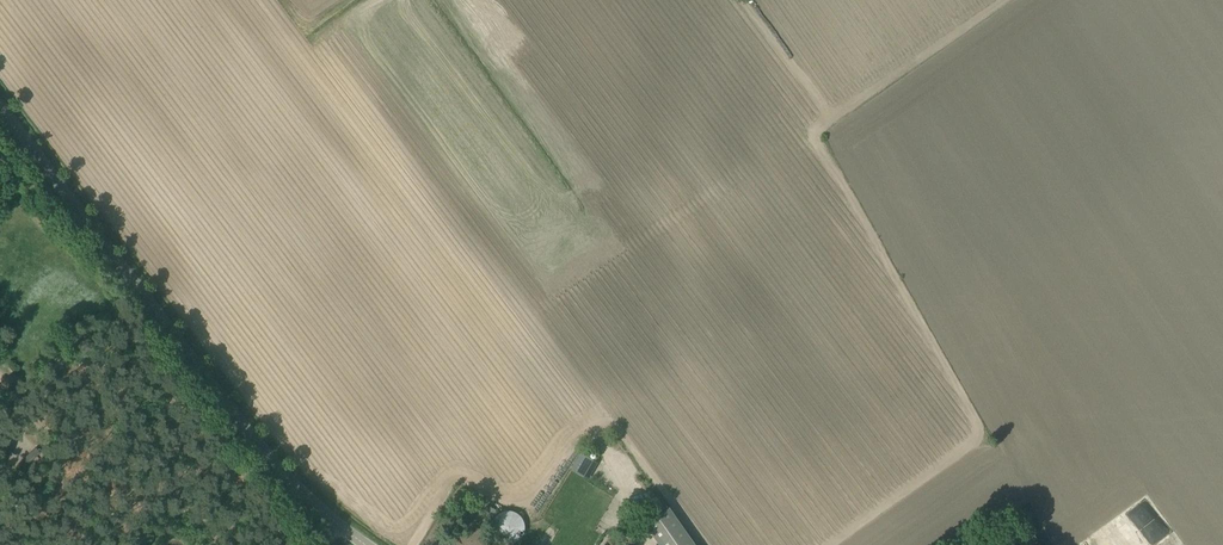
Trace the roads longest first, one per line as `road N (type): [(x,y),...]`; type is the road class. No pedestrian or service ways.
road 1 (unclassified): [(377,544),(278,459),(0,101)]

